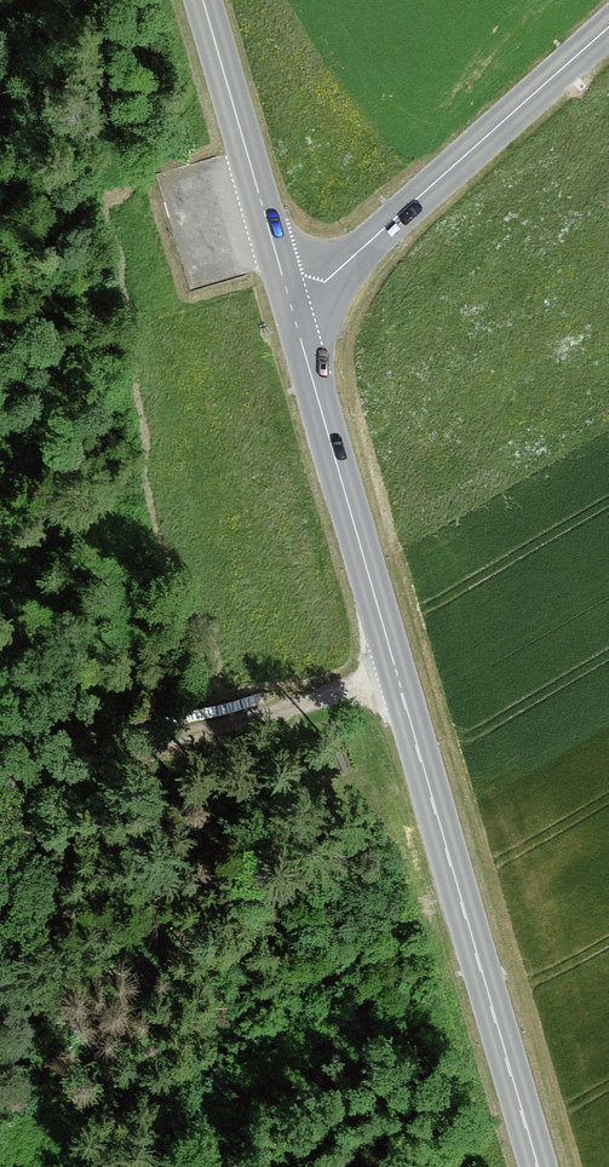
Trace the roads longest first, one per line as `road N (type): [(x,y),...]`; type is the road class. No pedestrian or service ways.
road 1 (tertiary): [(538,1166),(290,302)]
road 2 (tertiary): [(290,302),(608,26)]
road 3 (track): [(0,782),(398,677)]
road 4 (tertiary): [(290,302),(202,0)]

